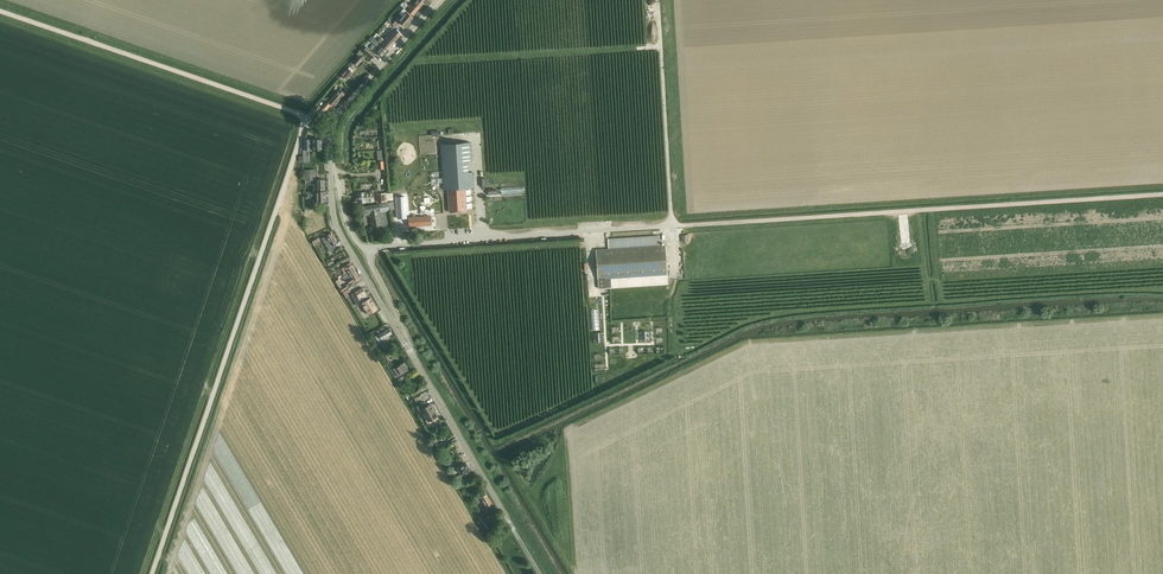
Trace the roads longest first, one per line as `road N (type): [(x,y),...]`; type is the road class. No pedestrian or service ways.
road 1 (unclassified): [(369,249),(1162,195)]
road 2 (track): [(156,573),(306,117)]
road 3 (track): [(0,11),(306,117)]
road 4 (unclassified): [(540,573),(416,362)]
road 5 (track): [(658,0),(671,226)]
road 6 (unclassified): [(331,169),(335,224),(416,362)]
road 7 (unclassified): [(342,109),(437,0)]
road 8 (unclassified): [(416,362),(369,249)]

